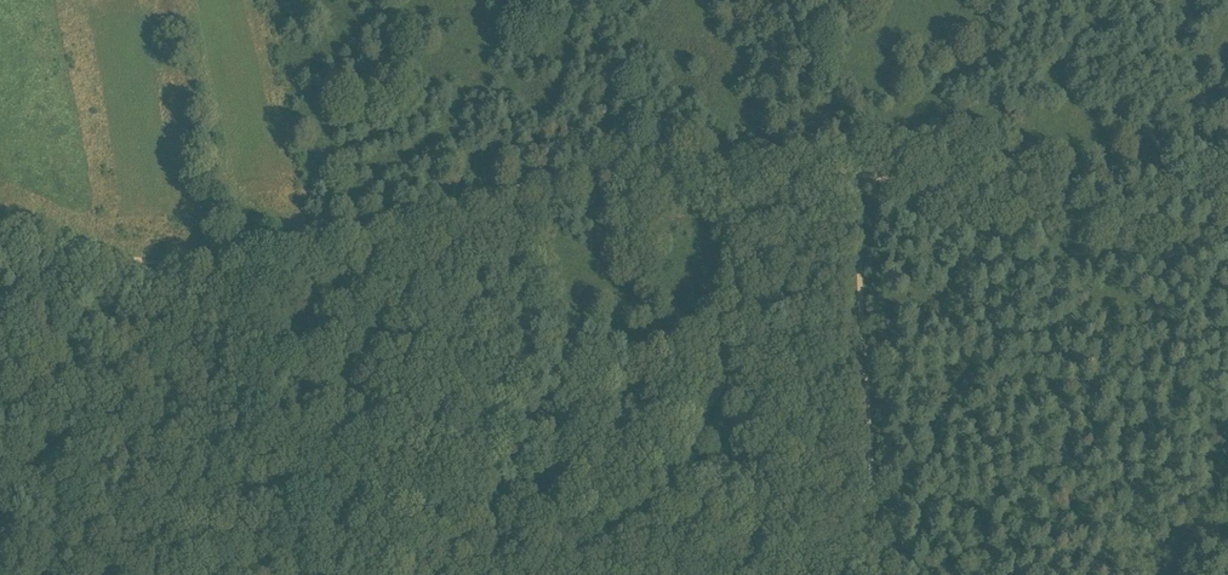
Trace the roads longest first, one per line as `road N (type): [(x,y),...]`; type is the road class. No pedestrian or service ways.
road 1 (track): [(861,173),(792,153),(673,171),(569,175),(377,230),(221,263),(140,262),(0,242)]
road 2 (track): [(861,173),(879,574)]
road 3 (track): [(1227,234),(1099,223),(861,173)]
road 4 (track): [(1174,574),(1227,443)]

